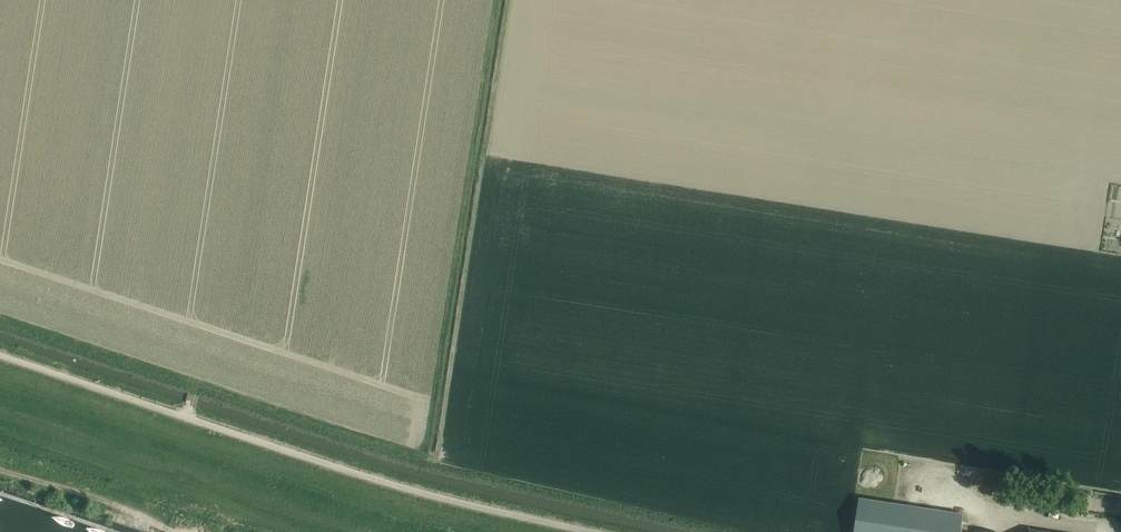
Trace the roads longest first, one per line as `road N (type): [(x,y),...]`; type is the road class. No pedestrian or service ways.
road 1 (unclassified): [(595,531),(421,492),(0,355)]
road 2 (track): [(416,531),(0,390)]

